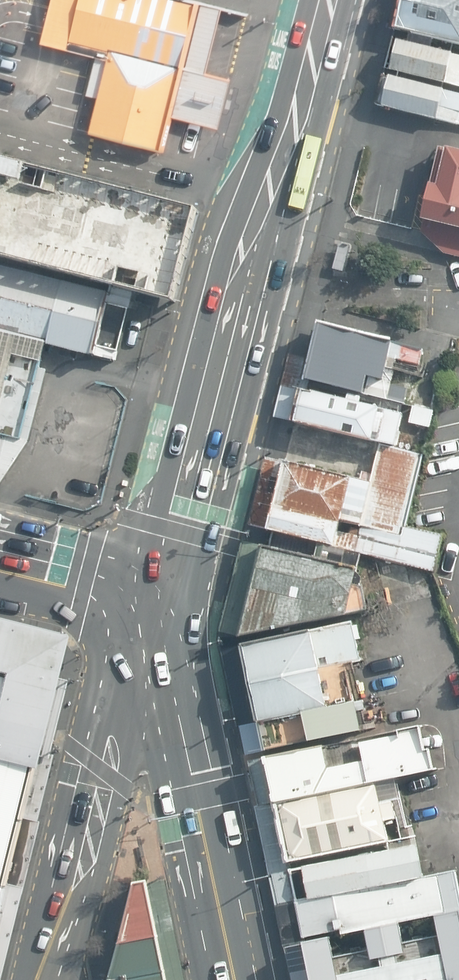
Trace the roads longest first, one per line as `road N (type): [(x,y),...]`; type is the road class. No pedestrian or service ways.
road 1 (secondary): [(324,0),(160,600)]
road 2 (secondary): [(160,600),(98,781),(51,979)]
road 3 (secondary): [(160,600),(235,979)]
road 4 (secondary): [(0,564),(160,600)]

